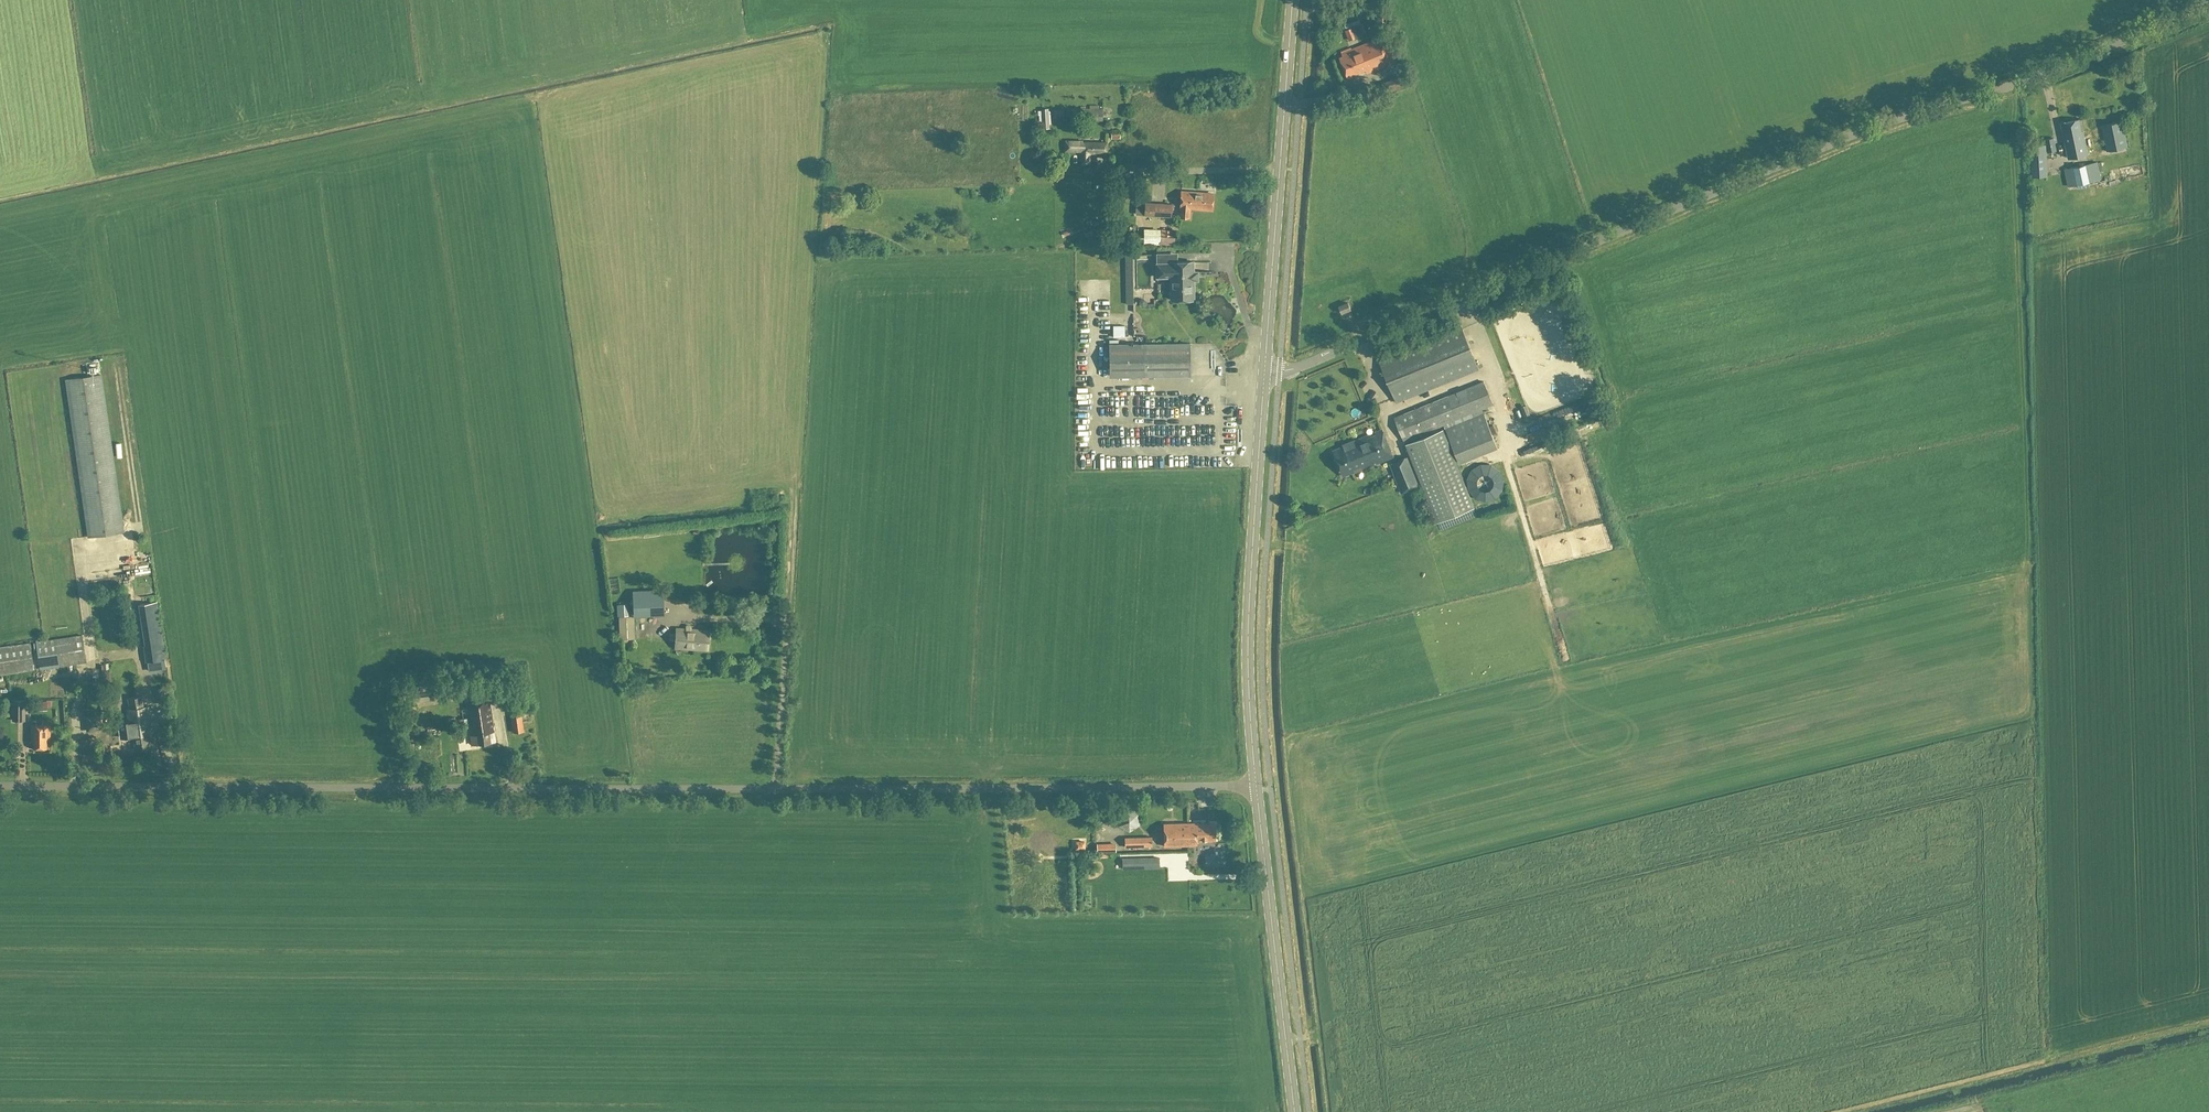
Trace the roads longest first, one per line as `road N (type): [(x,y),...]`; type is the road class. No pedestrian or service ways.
road 1 (unclassified): [(1257,789),(0,788)]
road 2 (residential): [(1266,371),(1296,371),(1872,130),(2003,90),(2208,6)]
road 3 (tertiary): [(1257,789),(1248,629),(1266,371)]
road 4 (tertiary): [(1266,371),(1292,0)]
road 5 (tertiary): [(1296,1111),(1257,789)]

